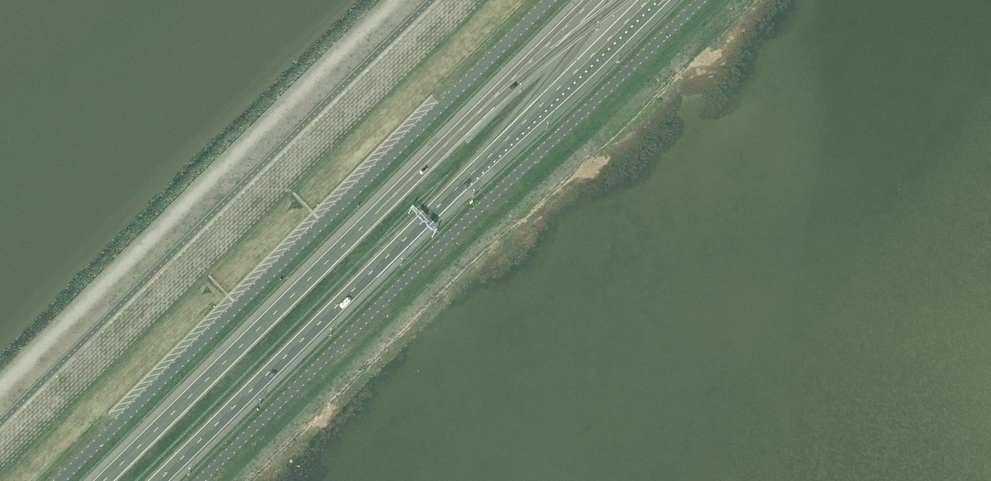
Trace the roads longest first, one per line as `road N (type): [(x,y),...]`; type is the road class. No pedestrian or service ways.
road 1 (unclassified): [(199,480),(700,0)]
road 2 (motorway): [(159,480),(651,0)]
road 3 (motorway): [(593,0),(103,480)]
road 4 (unclassified): [(58,480),(547,0)]

